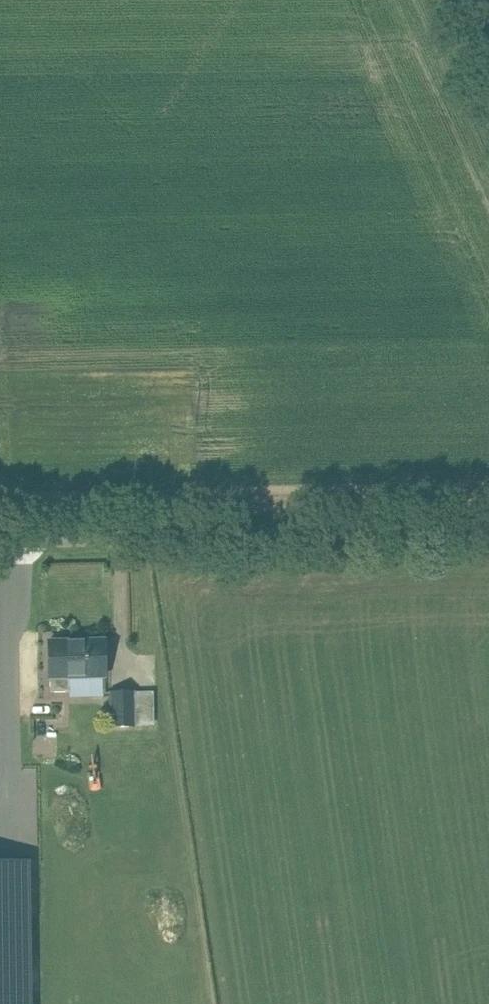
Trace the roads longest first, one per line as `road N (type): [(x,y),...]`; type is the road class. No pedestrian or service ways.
road 1 (unclassified): [(0,538),(488,529)]

